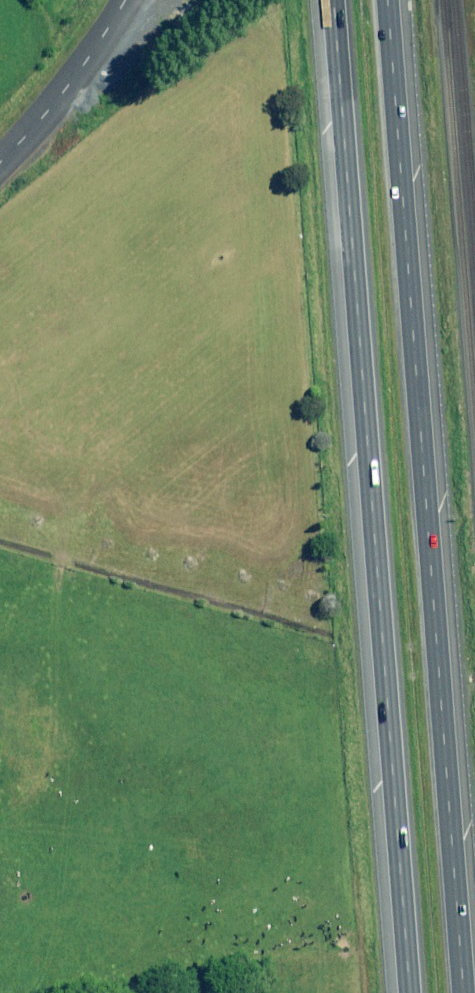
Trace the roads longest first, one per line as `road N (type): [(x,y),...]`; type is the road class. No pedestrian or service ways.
road 1 (motorway): [(406,992),(331,0)]
road 2 (motorway): [(387,0),(462,992)]
road 3 (unclassified): [(0,161),(77,71),(124,0)]

